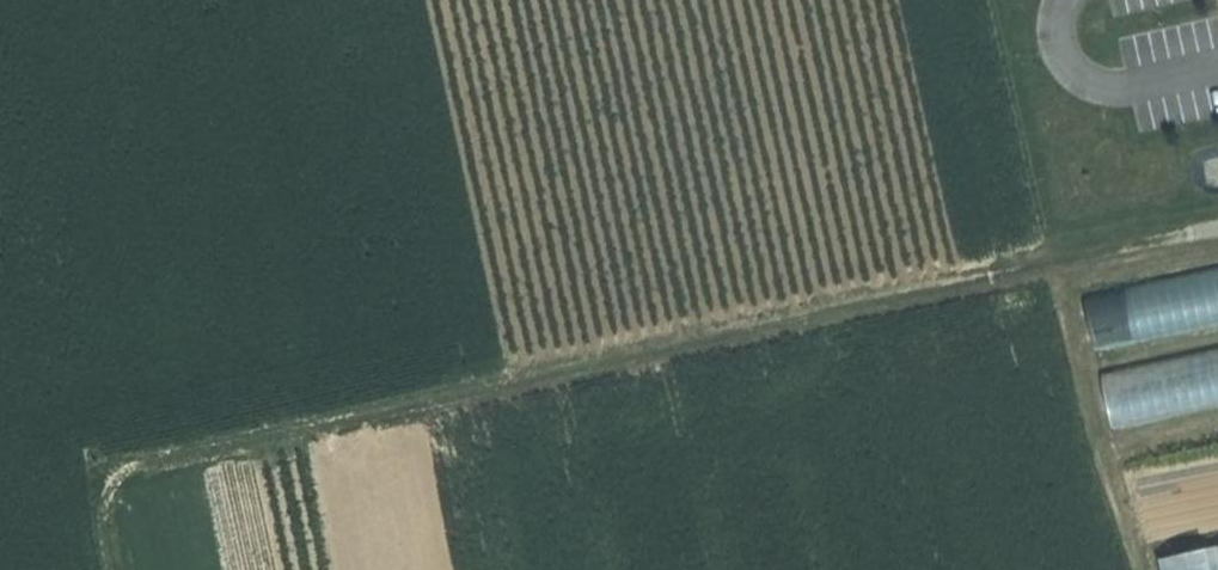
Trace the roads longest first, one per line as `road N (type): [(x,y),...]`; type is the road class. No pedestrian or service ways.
road 1 (track): [(103,467),(1217,232)]

